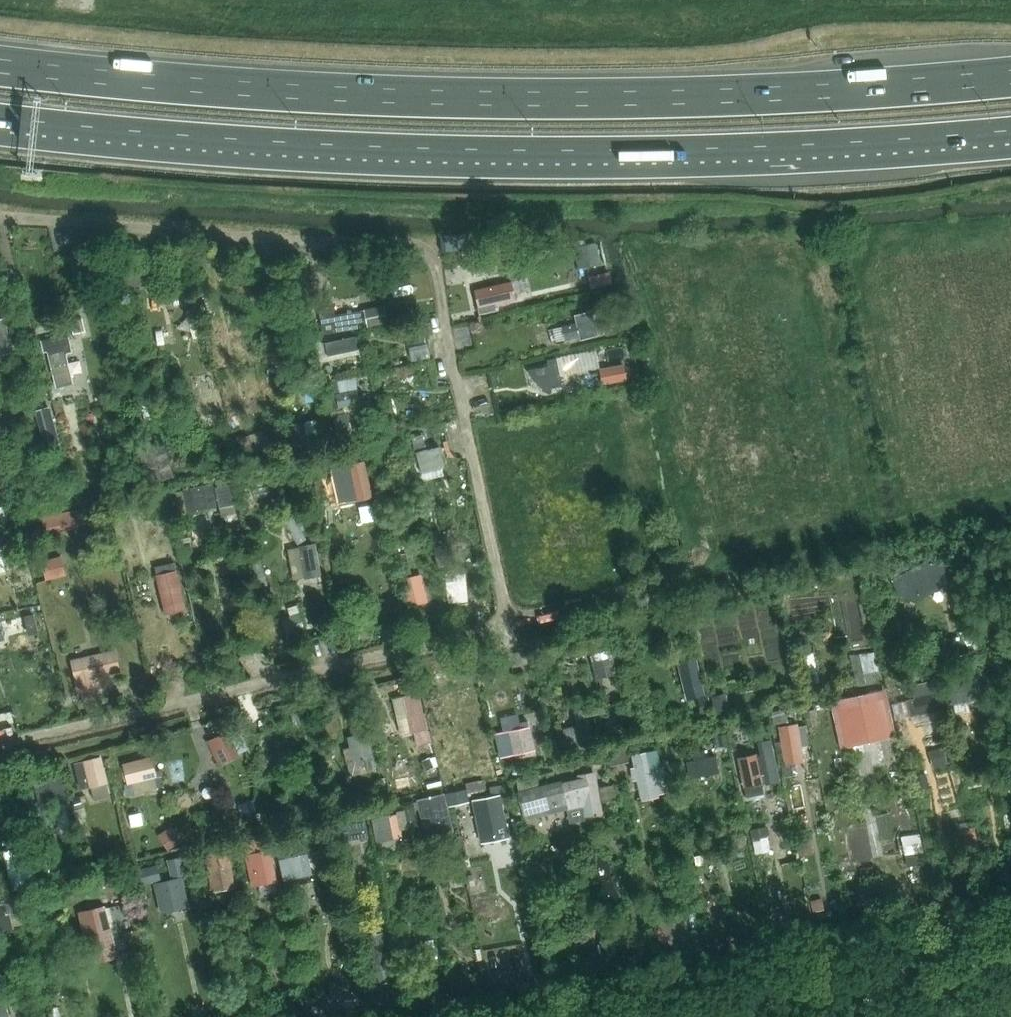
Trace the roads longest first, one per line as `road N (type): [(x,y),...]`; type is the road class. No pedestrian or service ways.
road 1 (trunk): [(1010,77),(732,96),(505,99),(294,91),(0,65)]
road 2 (trunk): [(0,117),(371,148),(560,151),(1010,130)]
road 3 (track): [(1010,877),(340,1016)]
road 4 (track): [(506,624),(857,542)]
road 5 (unclassified): [(715,1016),(1010,957)]

